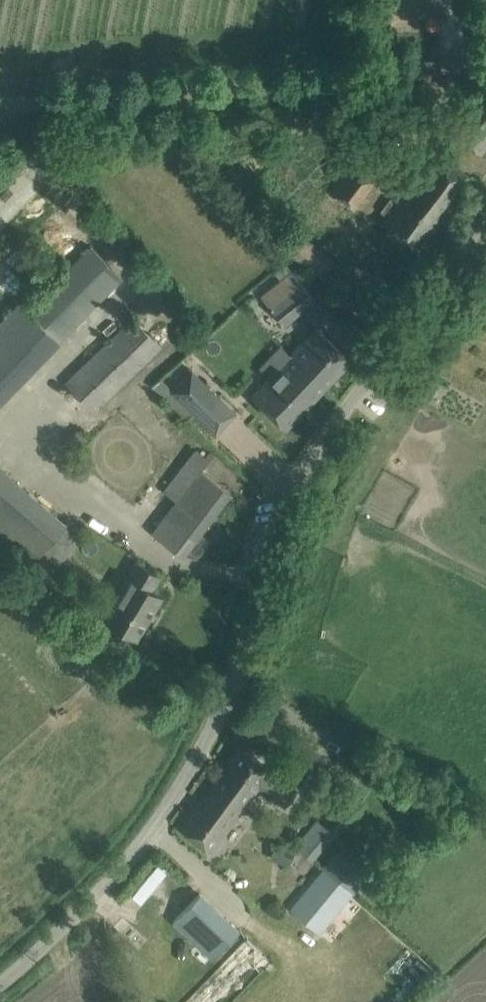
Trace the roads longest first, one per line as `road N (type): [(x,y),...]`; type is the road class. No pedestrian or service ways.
road 1 (unclassified): [(0,983),(157,830),(210,744),(245,654),(279,512),(485,218)]
road 2 (unclassified): [(485,56),(361,78),(0,103)]

